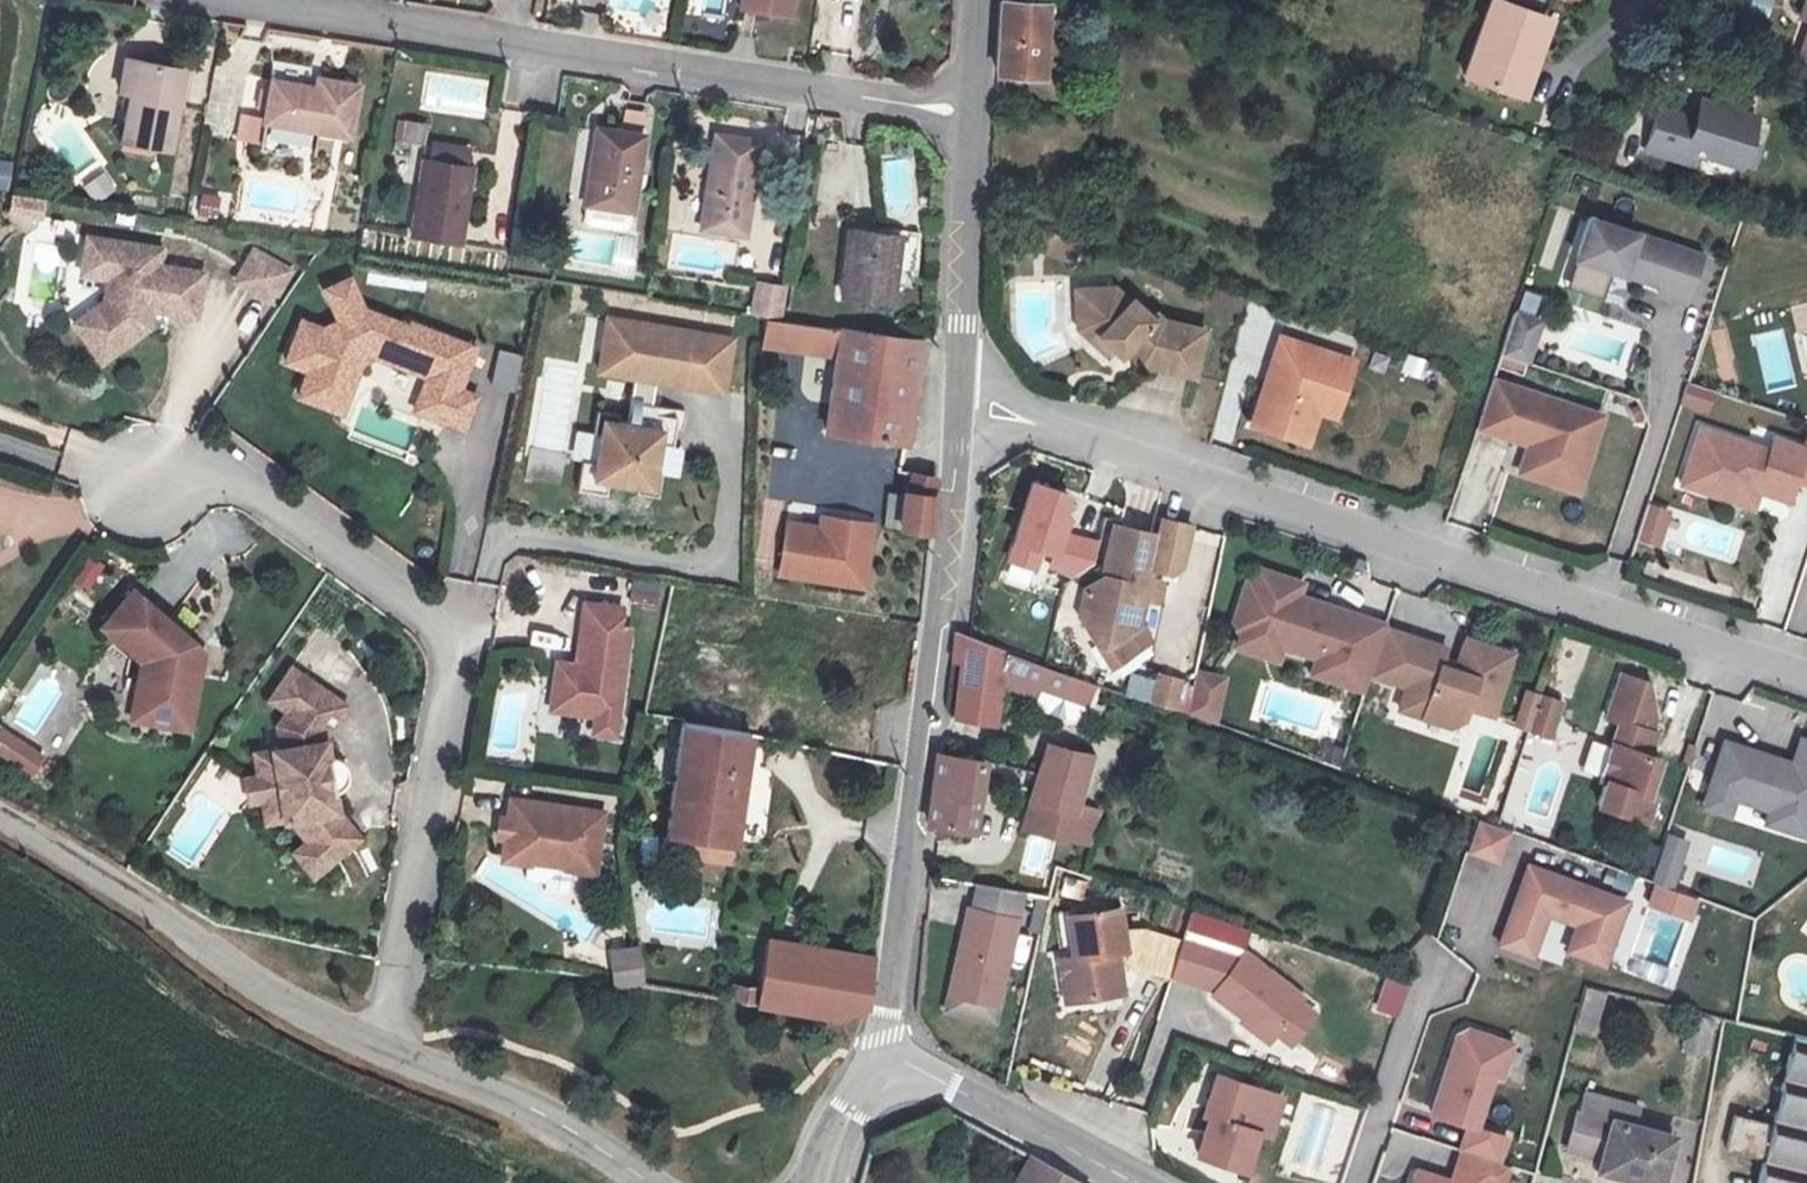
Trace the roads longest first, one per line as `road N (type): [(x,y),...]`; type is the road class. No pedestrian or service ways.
road 1 (residential): [(961,405),(1806,681)]
road 2 (residential): [(390,1053),(448,669),(433,616),(209,468),(142,485)]
road 3 (residential): [(972,117),(278,0)]
road 4 (residential): [(875,1055),(961,405)]
road 5 (unclassified): [(390,1053),(288,1010),(0,825)]
road 6 (residential): [(875,1055),(1135,1182)]
road 7 (residential): [(961,405),(972,117)]
road 8 (unclassified): [(644,1182),(540,1120),(390,1053)]
road 9 (unclassified): [(823,1182),(875,1055)]

